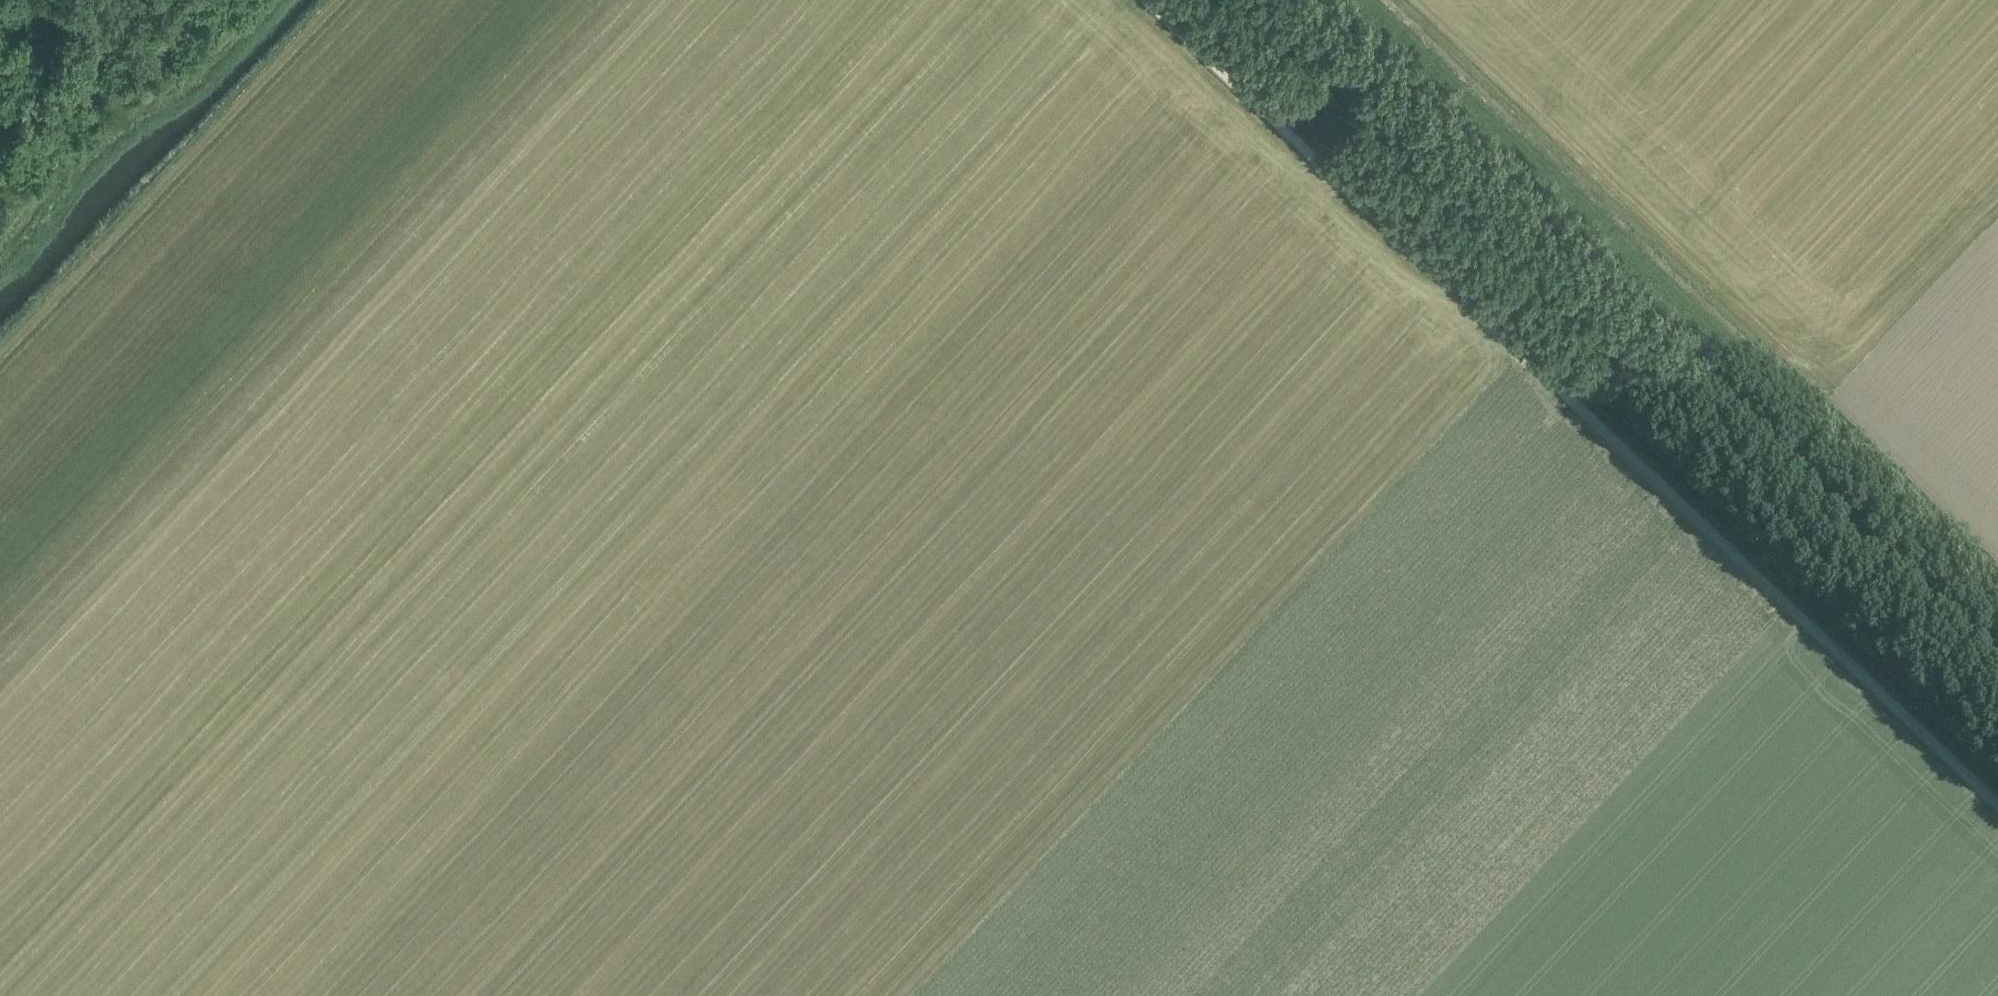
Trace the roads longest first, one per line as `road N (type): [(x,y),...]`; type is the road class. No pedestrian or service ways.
road 1 (track): [(259,0),(195,67),(126,111),(0,248)]

